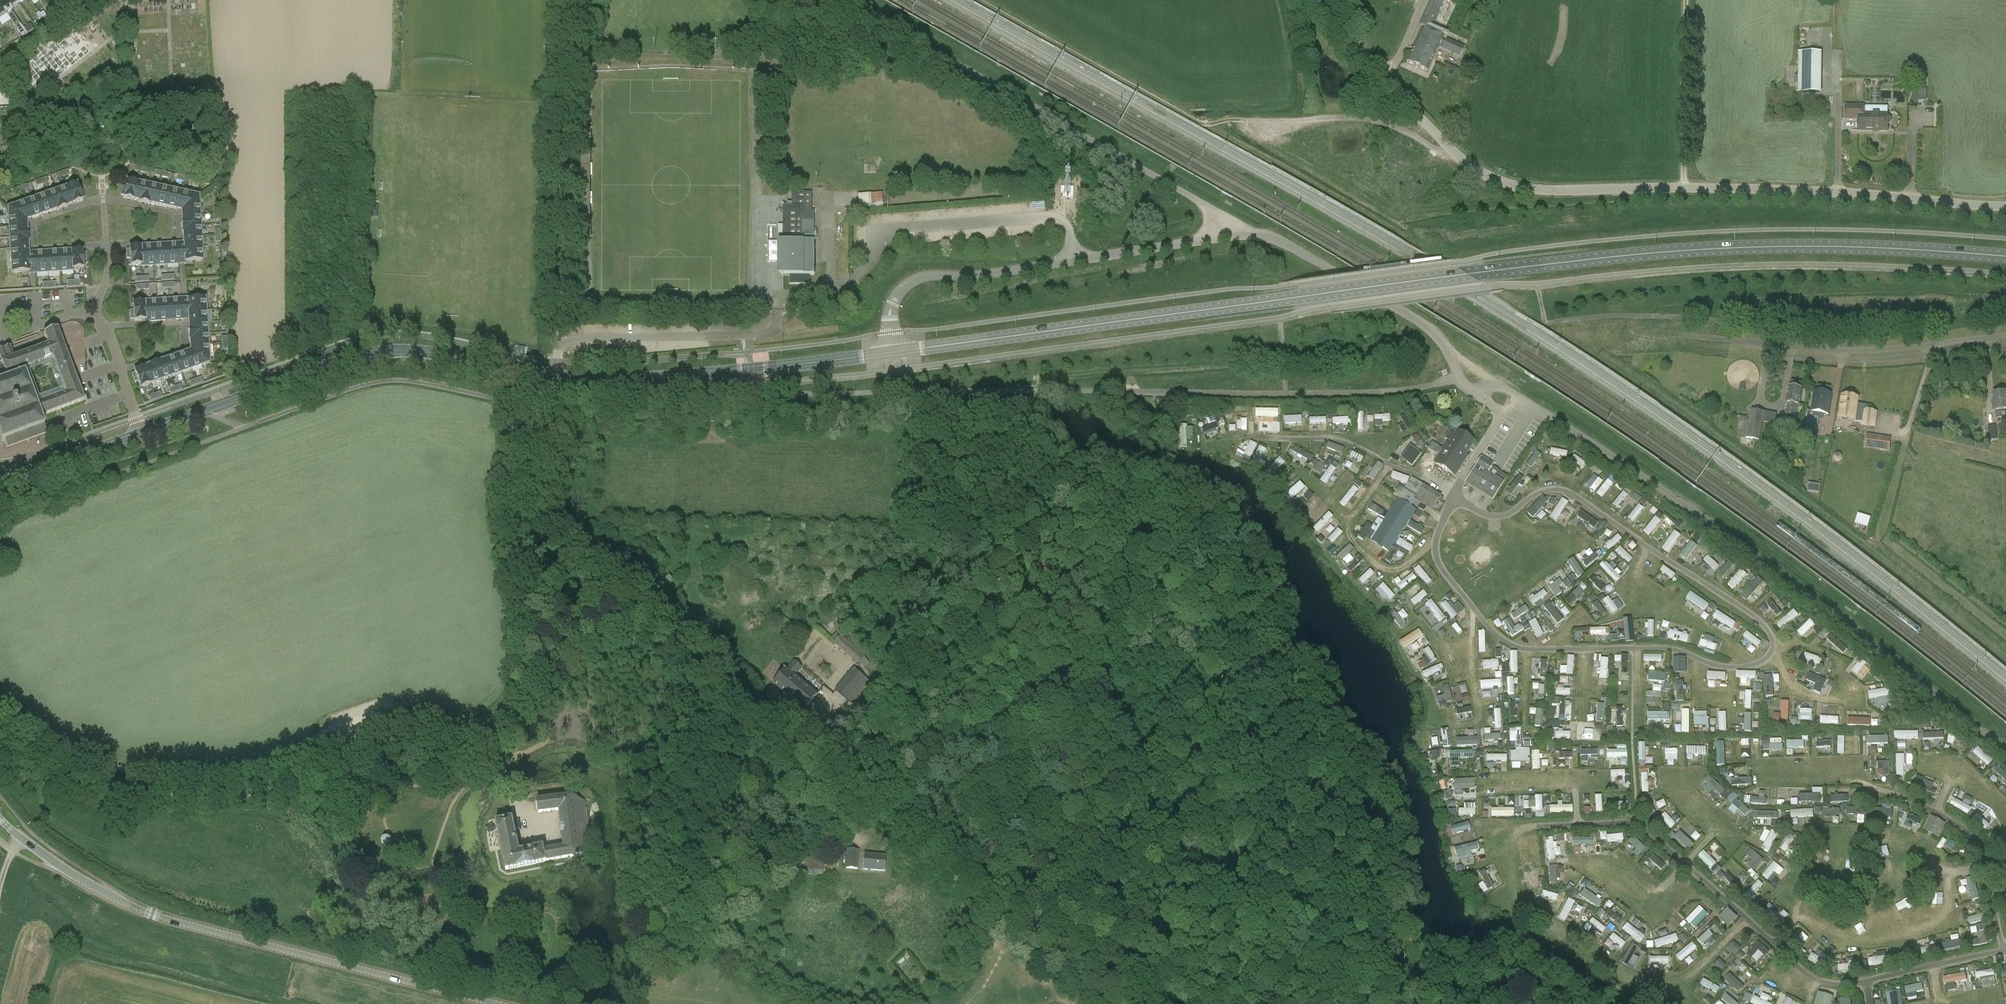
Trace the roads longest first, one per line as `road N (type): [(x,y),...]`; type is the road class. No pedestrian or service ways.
road 1 (unclassified): [(894,352),(893,303),(919,278),(1275,237),(1434,331),(1469,391),(1498,385),(1681,502),(2005,754)]
road 2 (primary): [(894,352),(1661,252),(1848,248),(2005,257)]
road 3 (primary): [(141,433),(385,352),(599,380),(894,352)]
road 4 (unclassified): [(2005,206),(1773,188),(1516,188),(1451,151),(1319,0)]
road 5 (track): [(821,765),(653,626),(591,628),(551,609),(522,559),(511,488),(540,399)]
road 6 (primary): [(495,1003),(152,914),(62,868),(0,818)]
road 7 (track): [(0,732),(75,775),(122,790),(196,797),(272,789),(375,753),(453,741)]
road 8 (track): [(559,363),(569,0)]
road 9 (unclassified): [(1680,335),(1853,351),(2005,335)]
road 10 (track): [(1172,109),(1209,125),(1360,119),(1449,149)]
road 11 (track): [(504,767),(506,704),(528,670),(591,628)]
road 12 (residential): [(102,327),(183,323),(185,349),(120,372)]
road 13 (residential): [(103,198),(177,213),(178,240),(106,245)]
road 14 (residential): [(106,245),(35,248),(33,222),(103,198)]

